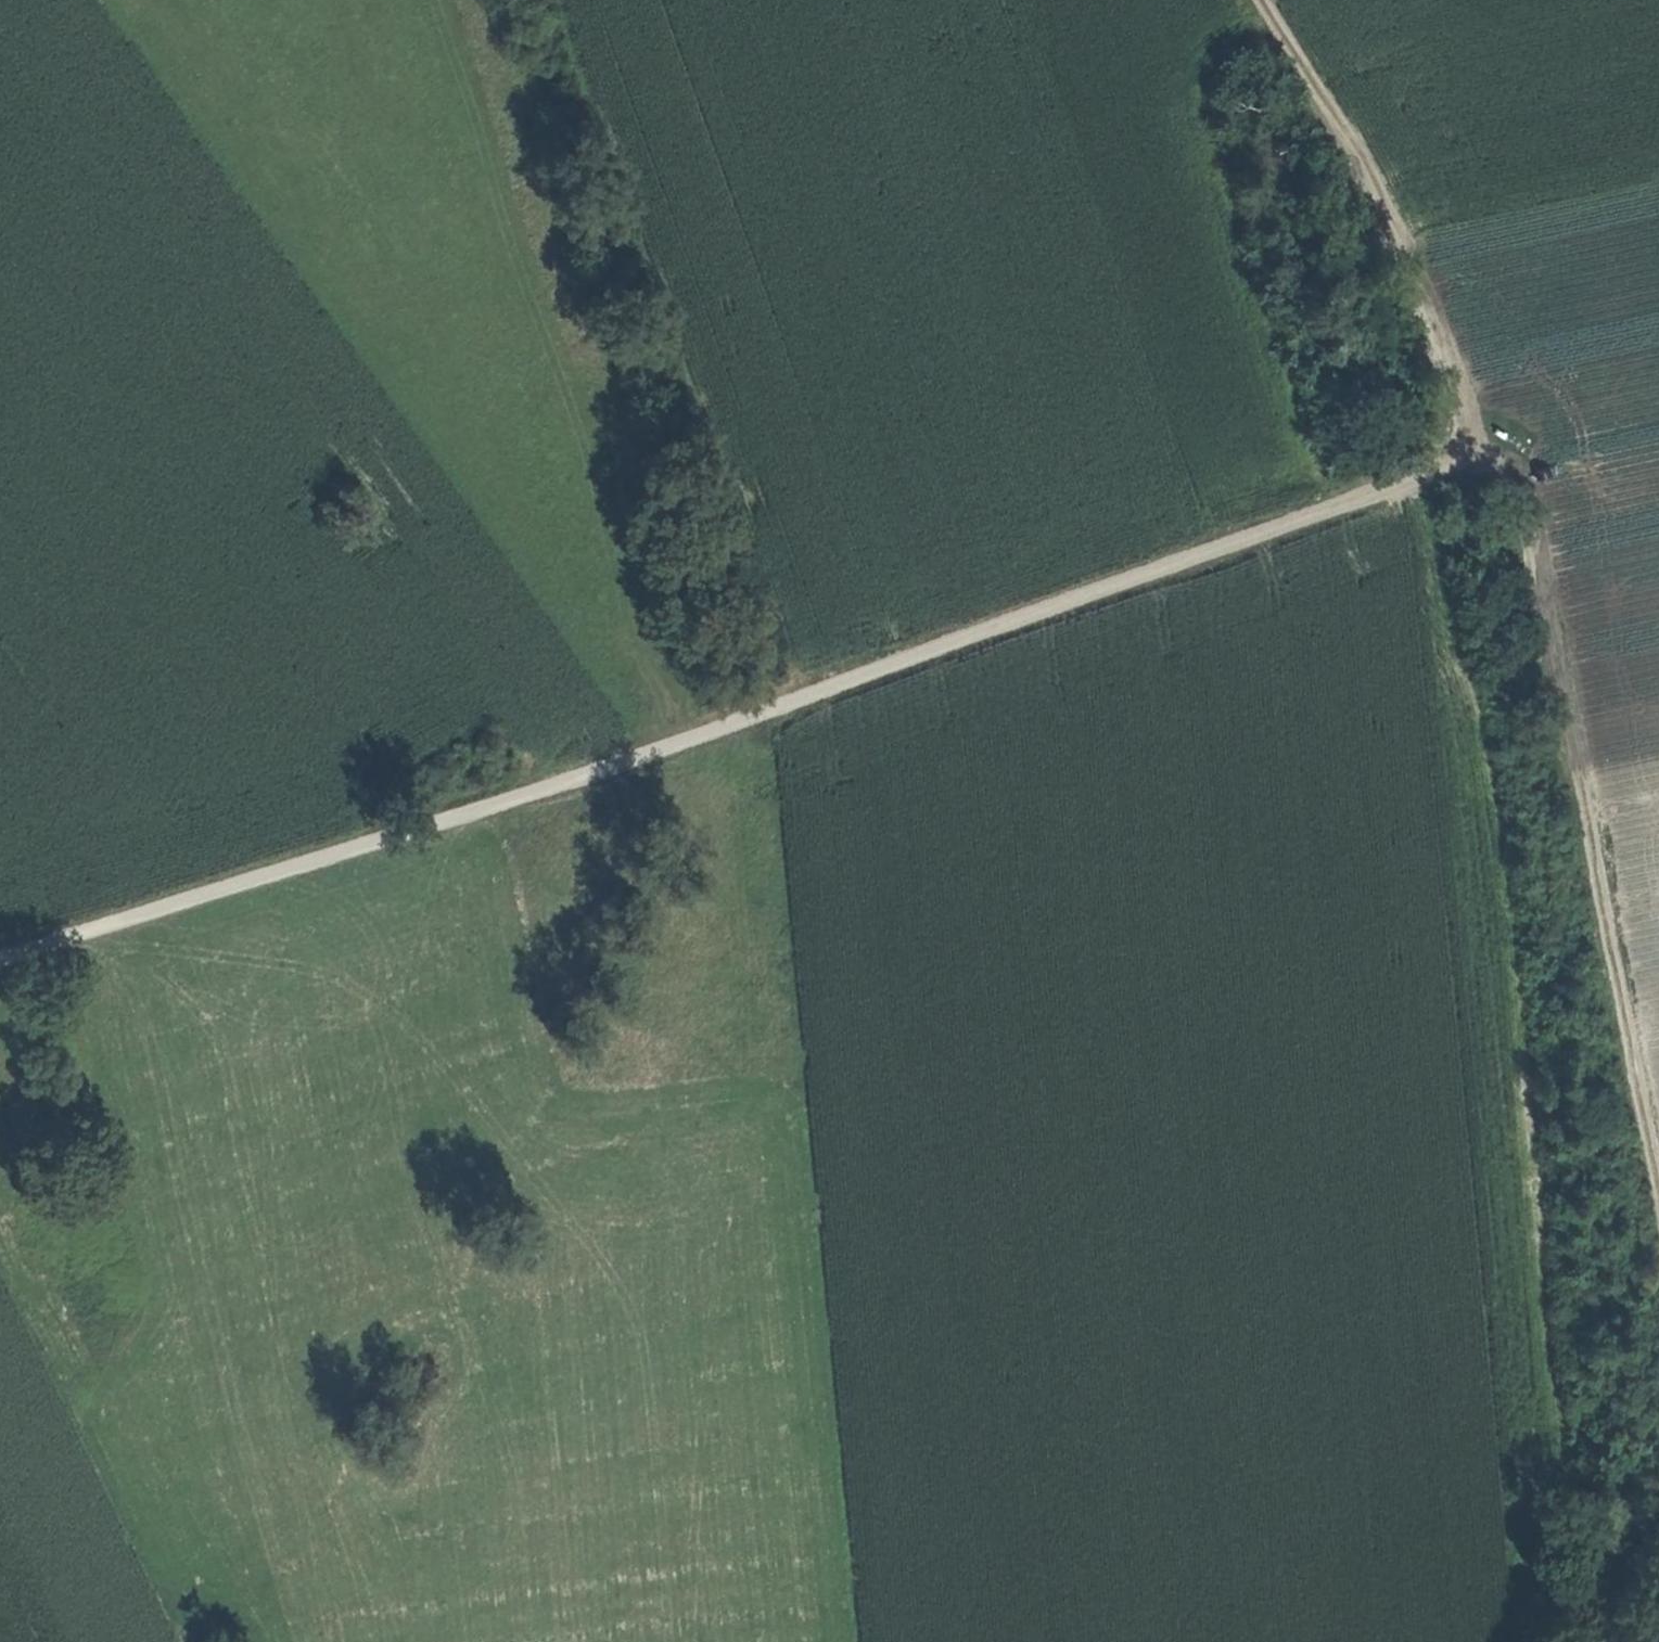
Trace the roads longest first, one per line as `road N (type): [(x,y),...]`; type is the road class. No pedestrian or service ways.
road 1 (track): [(0,960),(611,766),(1419,476)]
road 2 (track): [(1272,0),(1470,431),(1470,443),(1419,476)]

